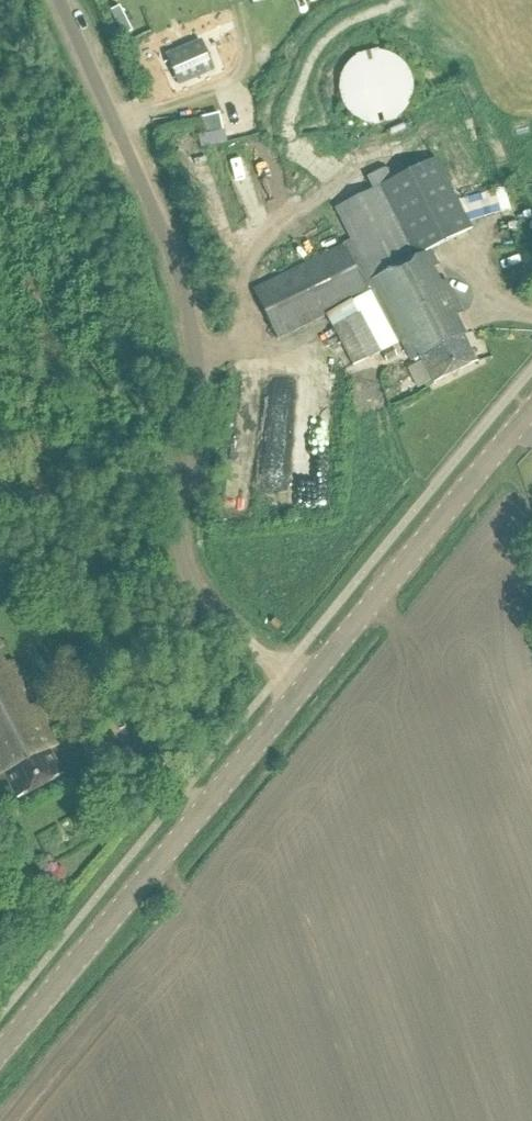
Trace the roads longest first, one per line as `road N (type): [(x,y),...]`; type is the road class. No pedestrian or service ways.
road 1 (unclassified): [(302,688),(232,638),(194,592),(181,529),(199,407),(187,303),(59,0)]
road 2 (tertiary): [(0,1051),(302,688)]
road 3 (tertiary): [(302,688),(531,415)]

